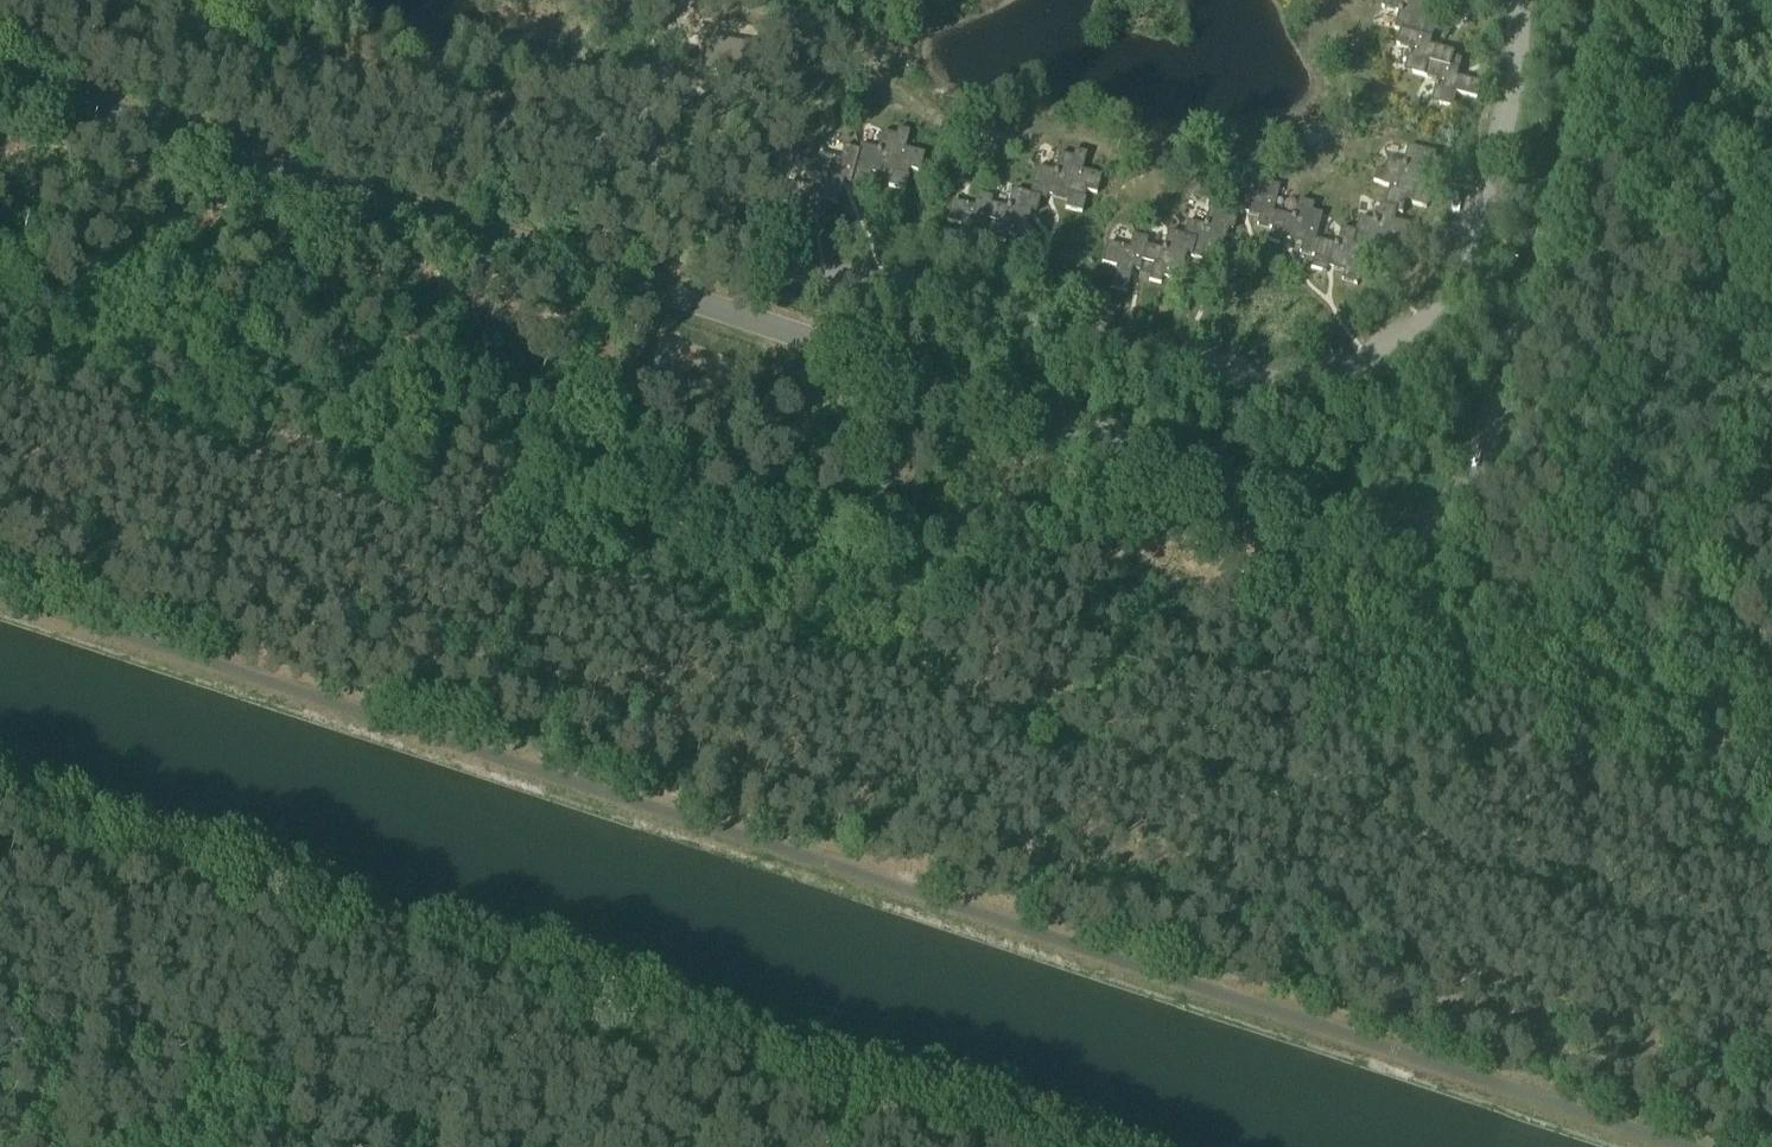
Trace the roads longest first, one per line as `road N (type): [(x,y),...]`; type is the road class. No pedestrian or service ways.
road 1 (unclassified): [(1613,0),(1491,427),(1451,501),(1427,520),(1396,526),(0,70)]
road 2 (track): [(0,807),(1035,1146)]

